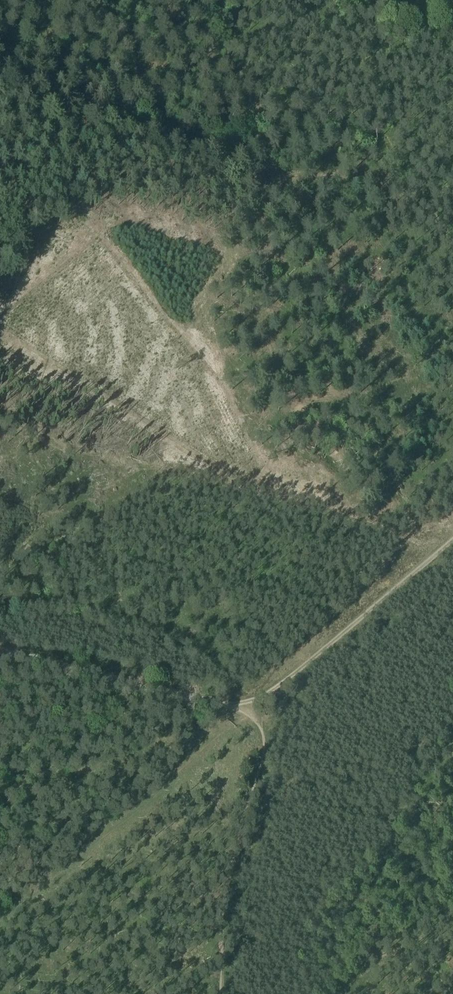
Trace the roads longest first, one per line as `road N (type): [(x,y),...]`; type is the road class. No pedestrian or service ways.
road 1 (track): [(0,46),(64,86),(288,171),(395,184),(452,254)]
road 2 (track): [(0,421),(441,549)]
road 3 (track): [(249,711),(261,756),(219,924),(222,993)]
road 4 (track): [(452,538),(249,711)]
road 5 (track): [(249,711),(0,649)]

